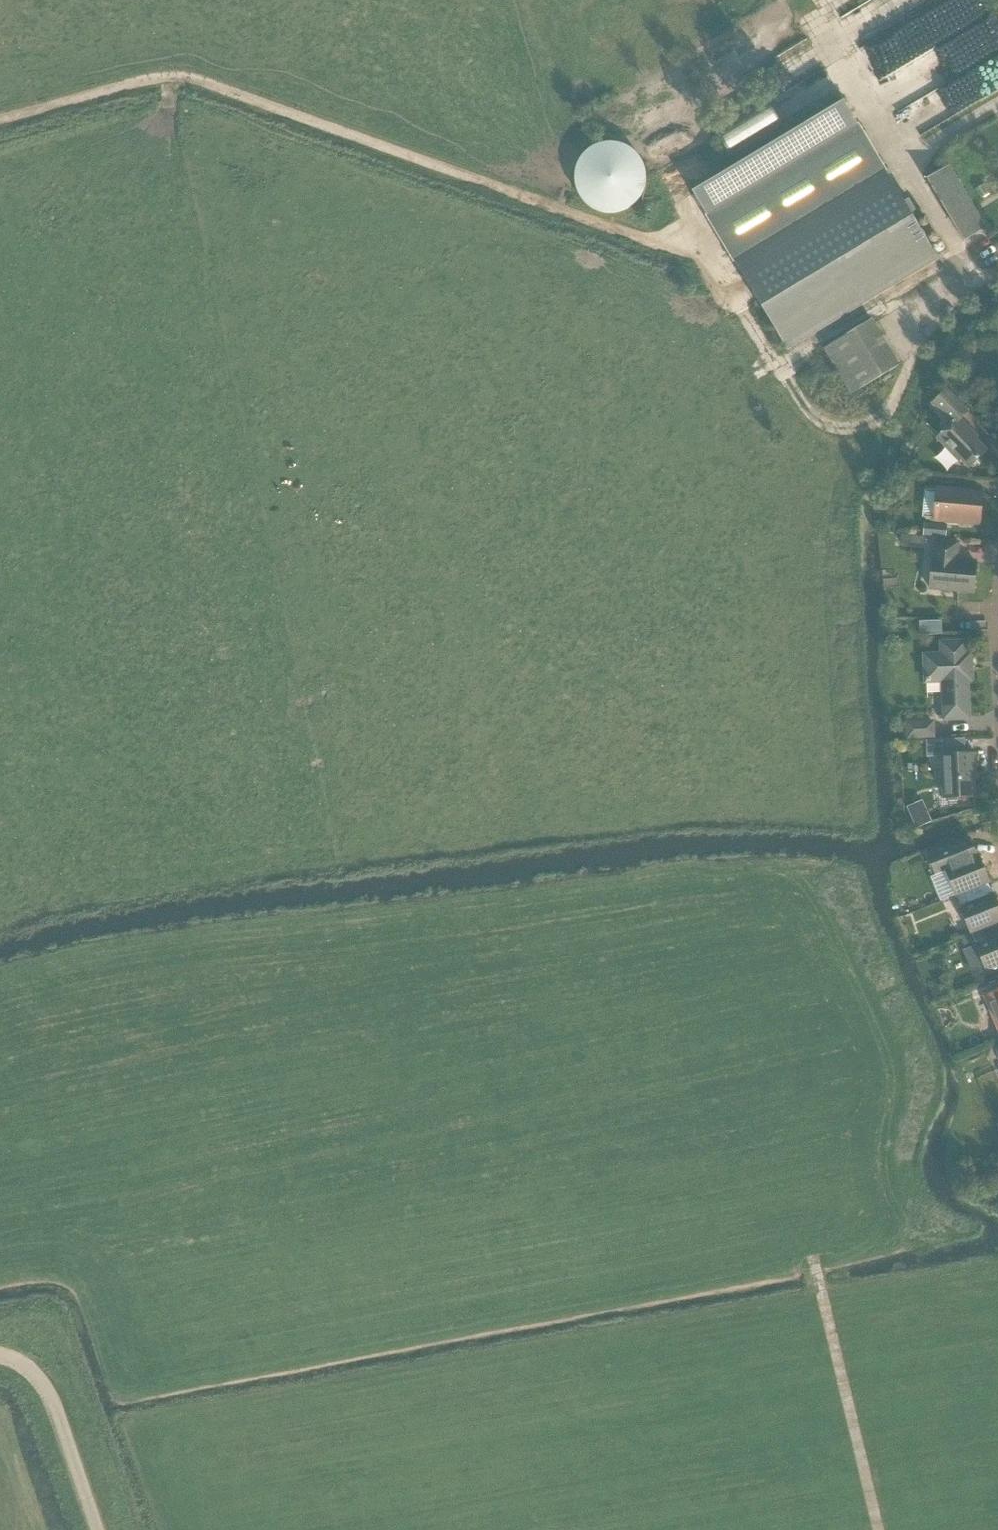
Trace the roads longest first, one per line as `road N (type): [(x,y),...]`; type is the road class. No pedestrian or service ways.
road 1 (unclassified): [(101,1529),(55,1393),(23,1361),(0,1353)]

